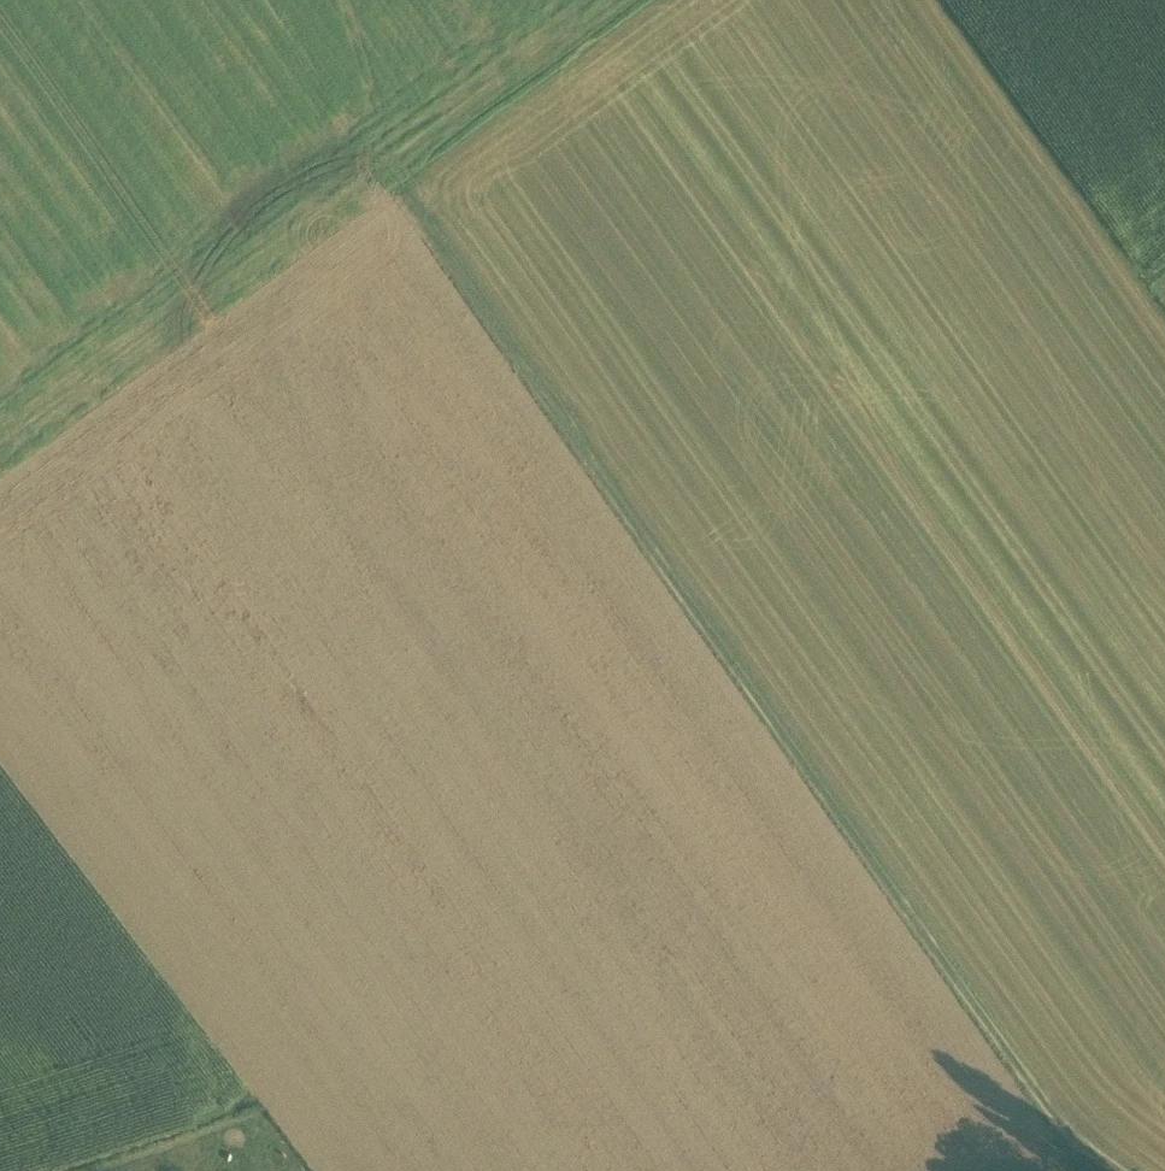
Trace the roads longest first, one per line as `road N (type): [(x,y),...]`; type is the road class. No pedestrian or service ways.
road 1 (track): [(406,198),(1100,1170)]

